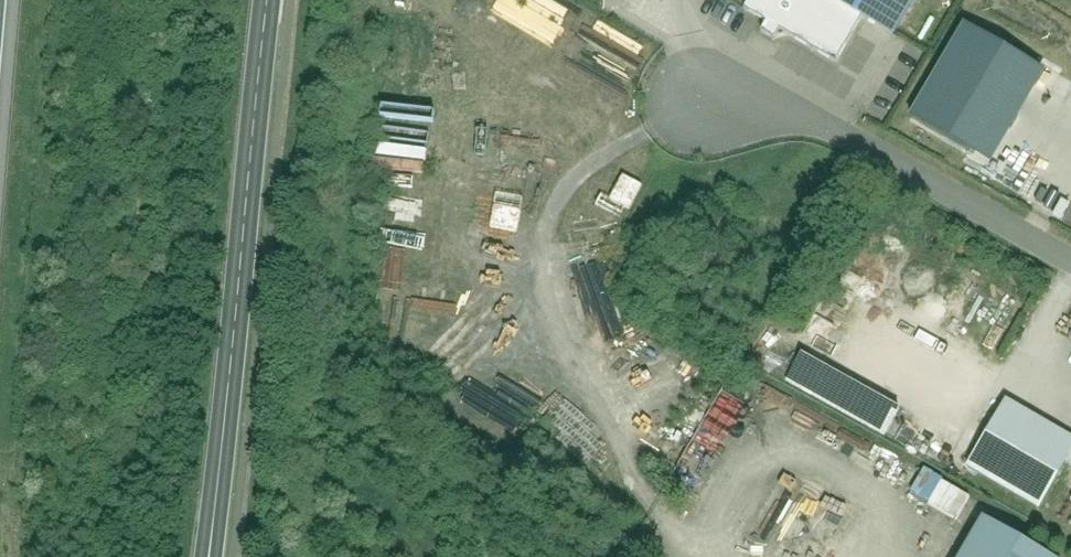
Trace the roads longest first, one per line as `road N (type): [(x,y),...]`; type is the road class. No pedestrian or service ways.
road 1 (tertiary): [(210,556),(270,0)]
road 2 (residential): [(690,90),(757,99),(1070,271)]

